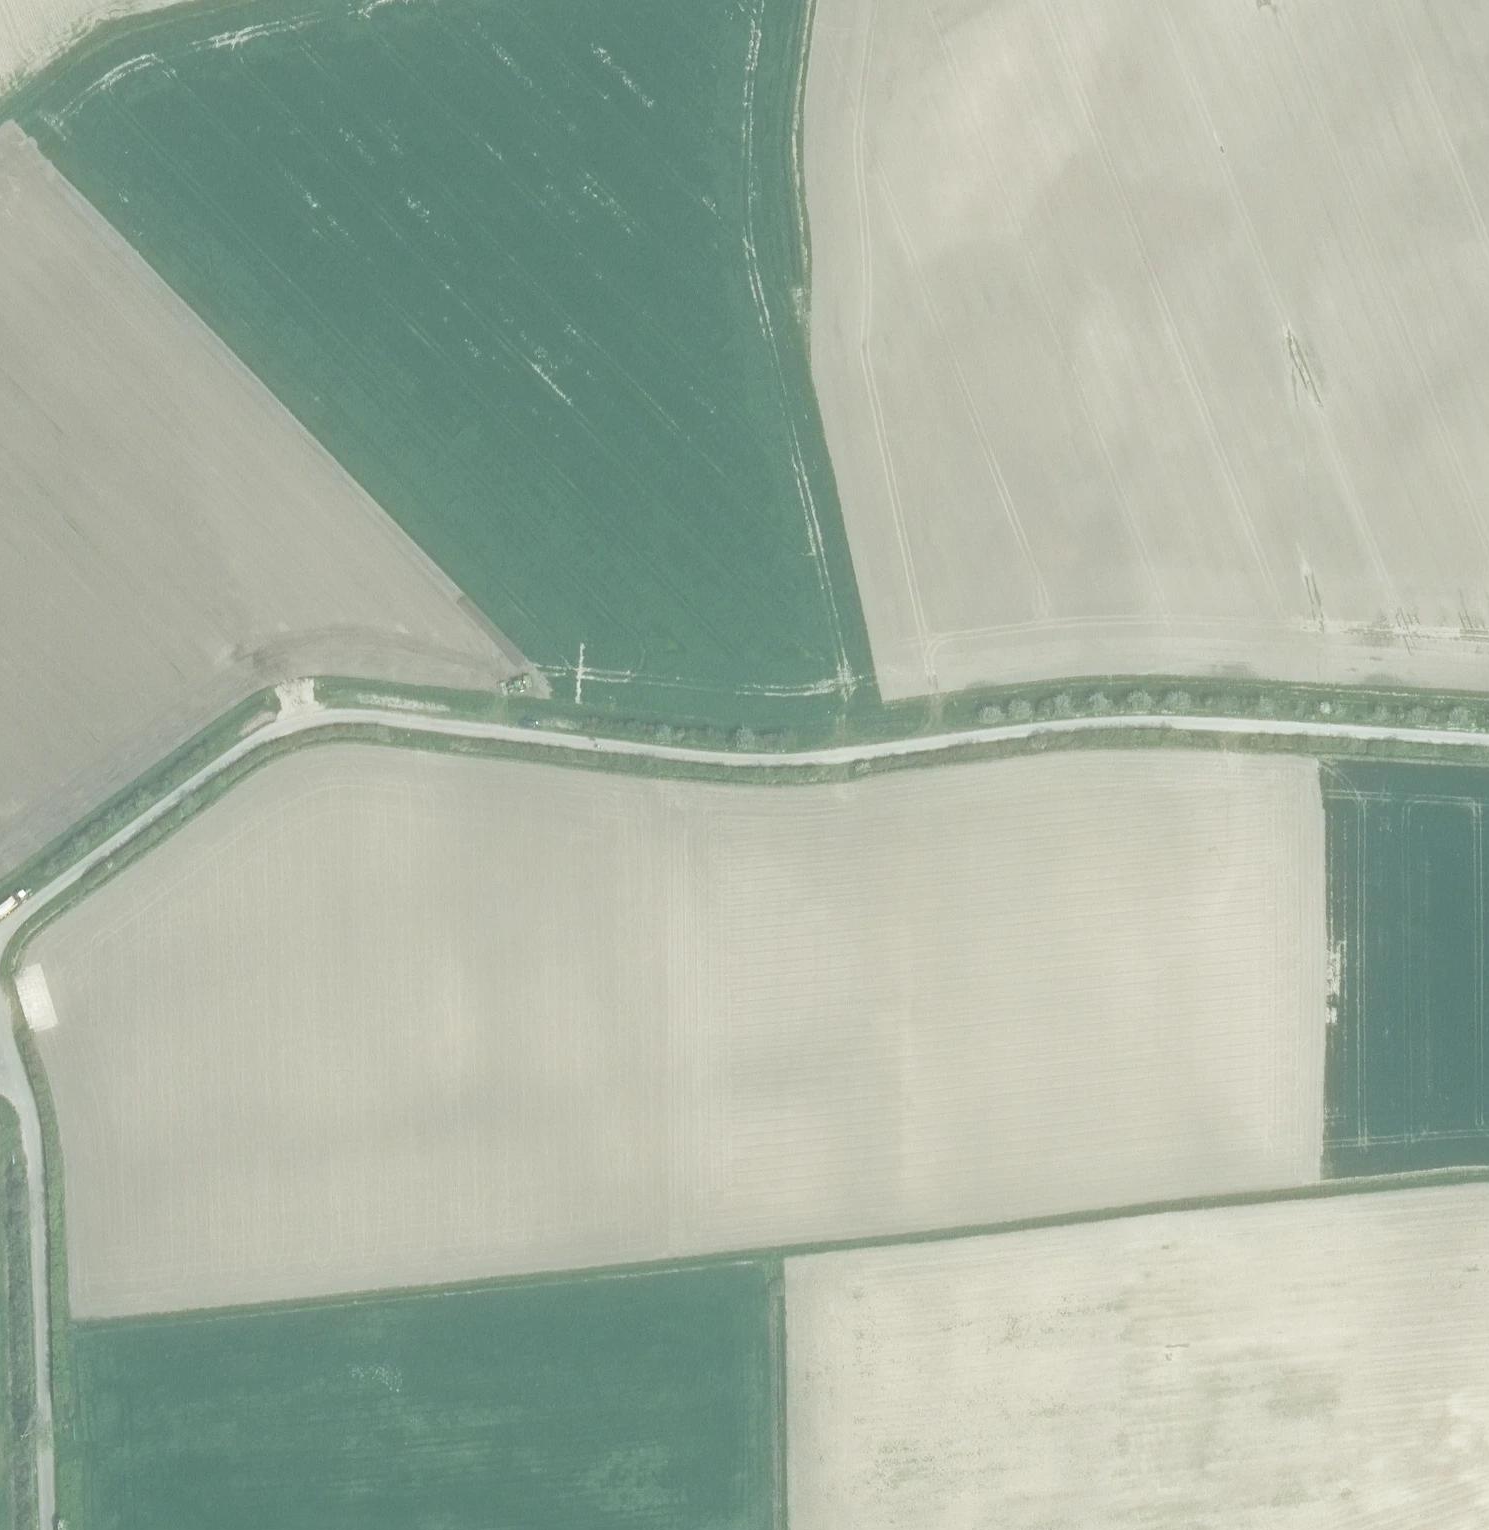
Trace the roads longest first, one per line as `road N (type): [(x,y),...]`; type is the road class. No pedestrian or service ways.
road 1 (unclassified): [(0,937),(261,740),(302,722),(359,716),(707,759),(808,761),(1179,721),(1488,740)]
road 2 (unclassified): [(53,1529),(27,1145),(13,1058)]

